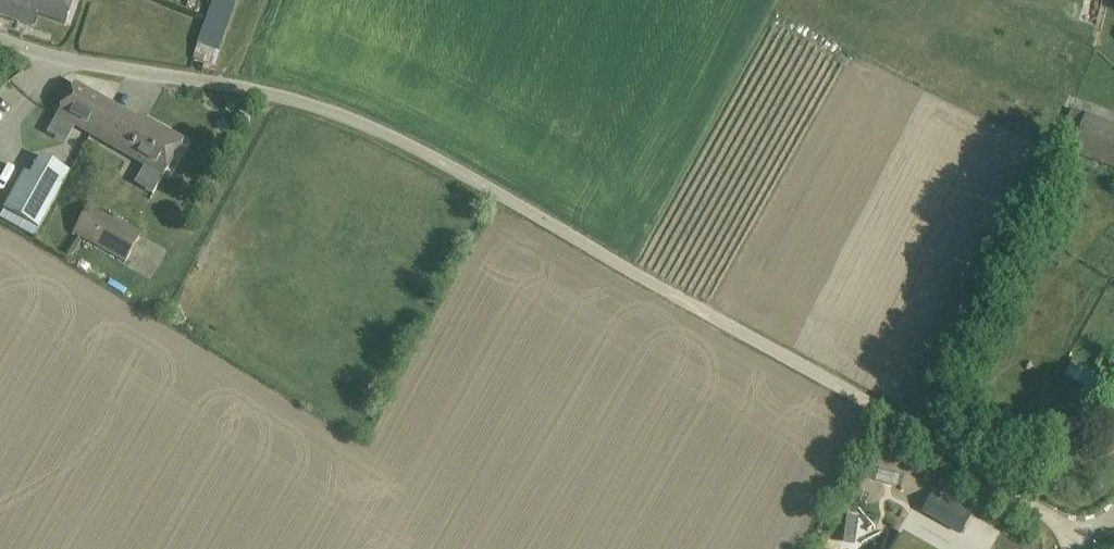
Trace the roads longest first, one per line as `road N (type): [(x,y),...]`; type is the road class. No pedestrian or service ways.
road 1 (unclassified): [(1090,546),(1043,508),(397,139),(289,98),(89,63),(0,37)]

